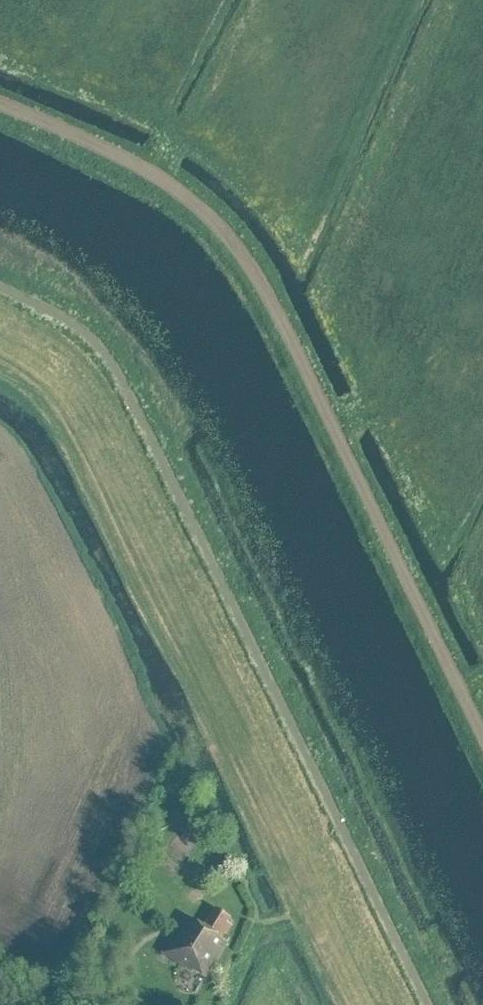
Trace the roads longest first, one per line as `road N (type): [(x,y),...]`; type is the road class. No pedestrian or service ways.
road 1 (track): [(0,106),(161,179),(229,233),(256,270),(482,733)]

